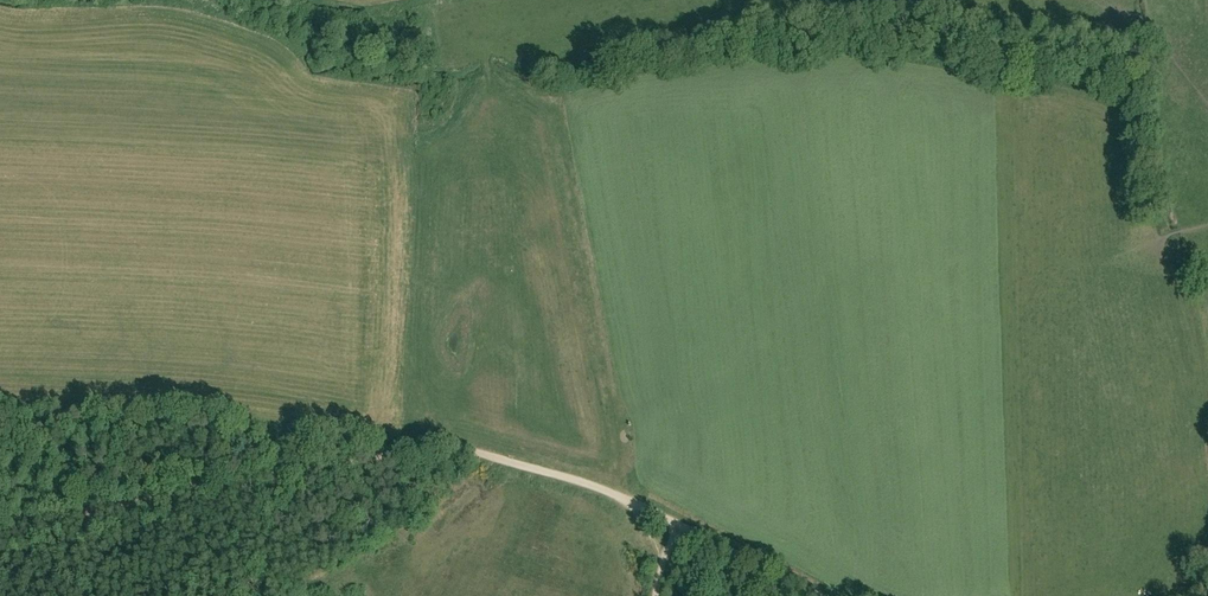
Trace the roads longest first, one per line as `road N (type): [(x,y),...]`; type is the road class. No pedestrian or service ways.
road 1 (track): [(680,523),(586,483),(436,448),(0,530)]
road 2 (track): [(817,595),(680,523)]

